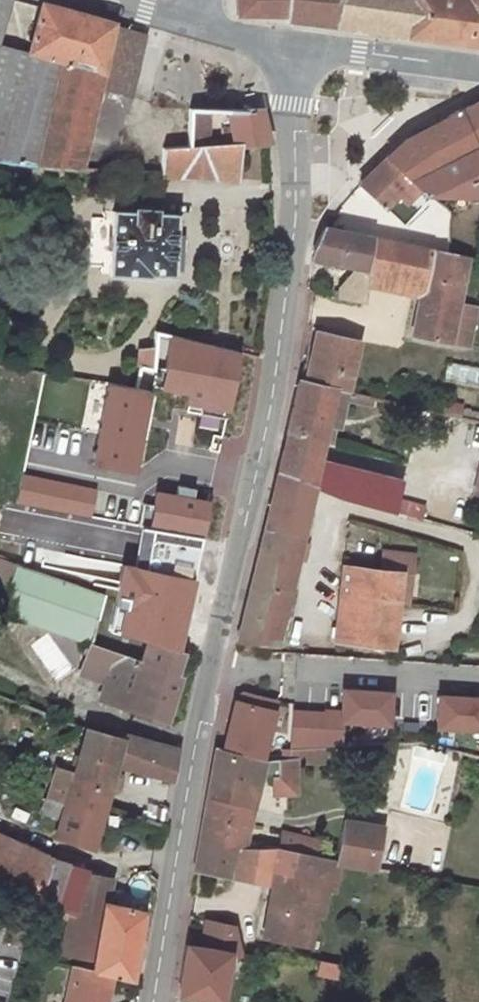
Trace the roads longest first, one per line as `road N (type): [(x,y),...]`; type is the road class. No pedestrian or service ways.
road 1 (residential): [(149,1001),(205,678),(273,389),(298,183),(289,44)]
road 2 (secondary): [(478,69),(289,44)]

